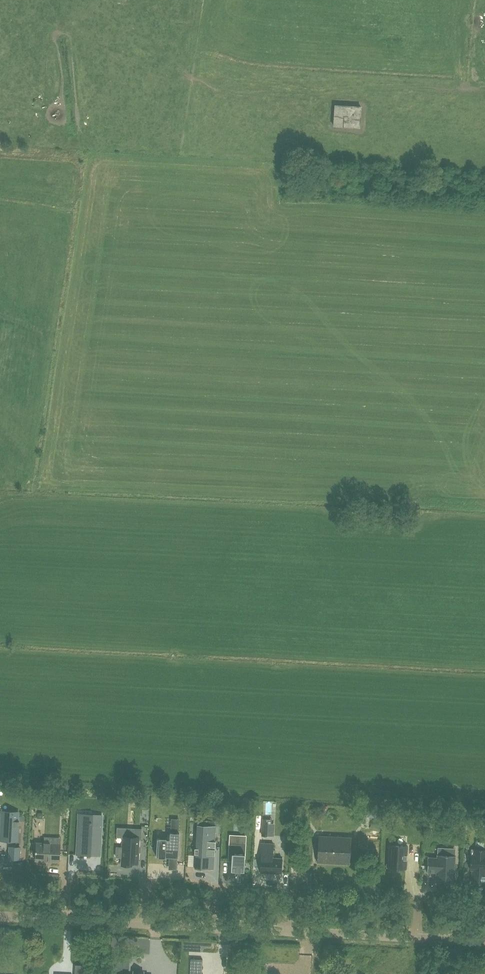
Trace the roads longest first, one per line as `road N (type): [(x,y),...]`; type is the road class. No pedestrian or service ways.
road 1 (unclassified): [(484,941),(0,917)]

